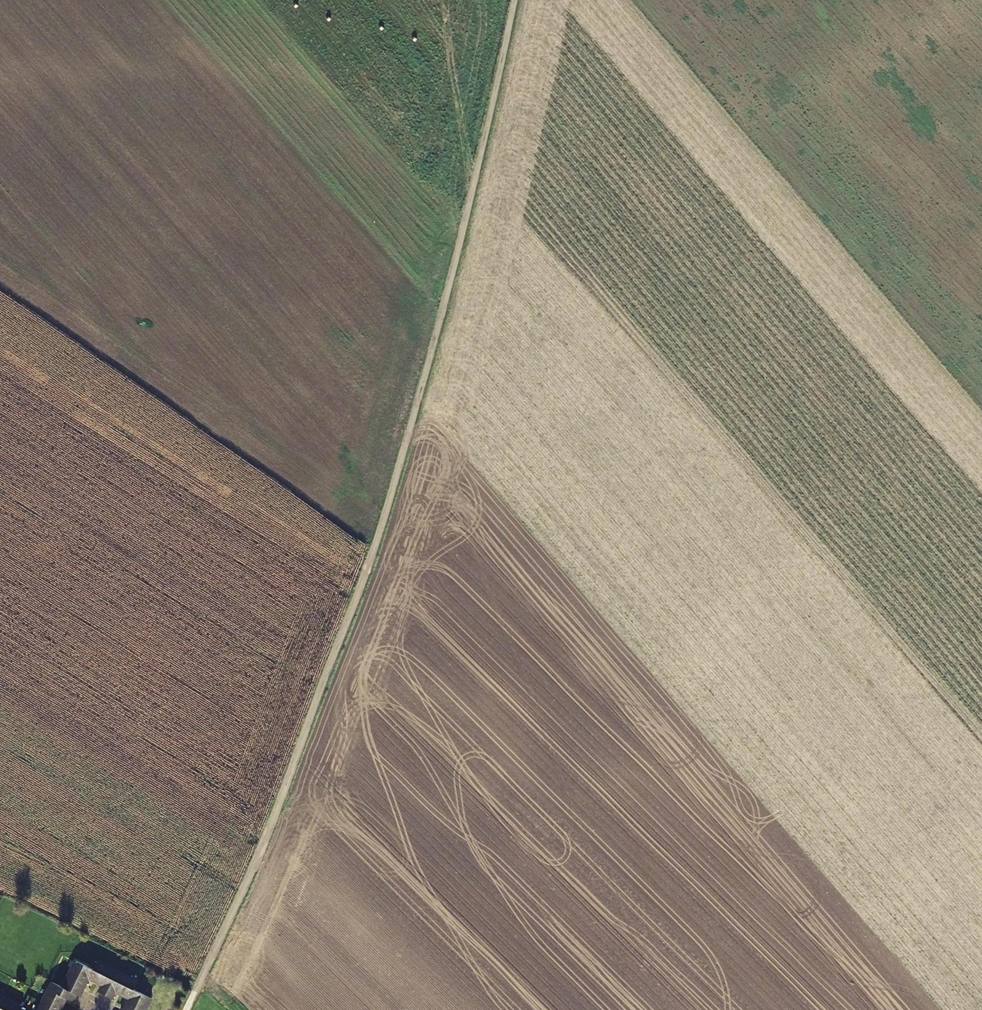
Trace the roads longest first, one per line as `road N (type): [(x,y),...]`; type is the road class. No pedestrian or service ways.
road 1 (track): [(196,990),(270,832),(371,561),(433,348),(513,0)]

